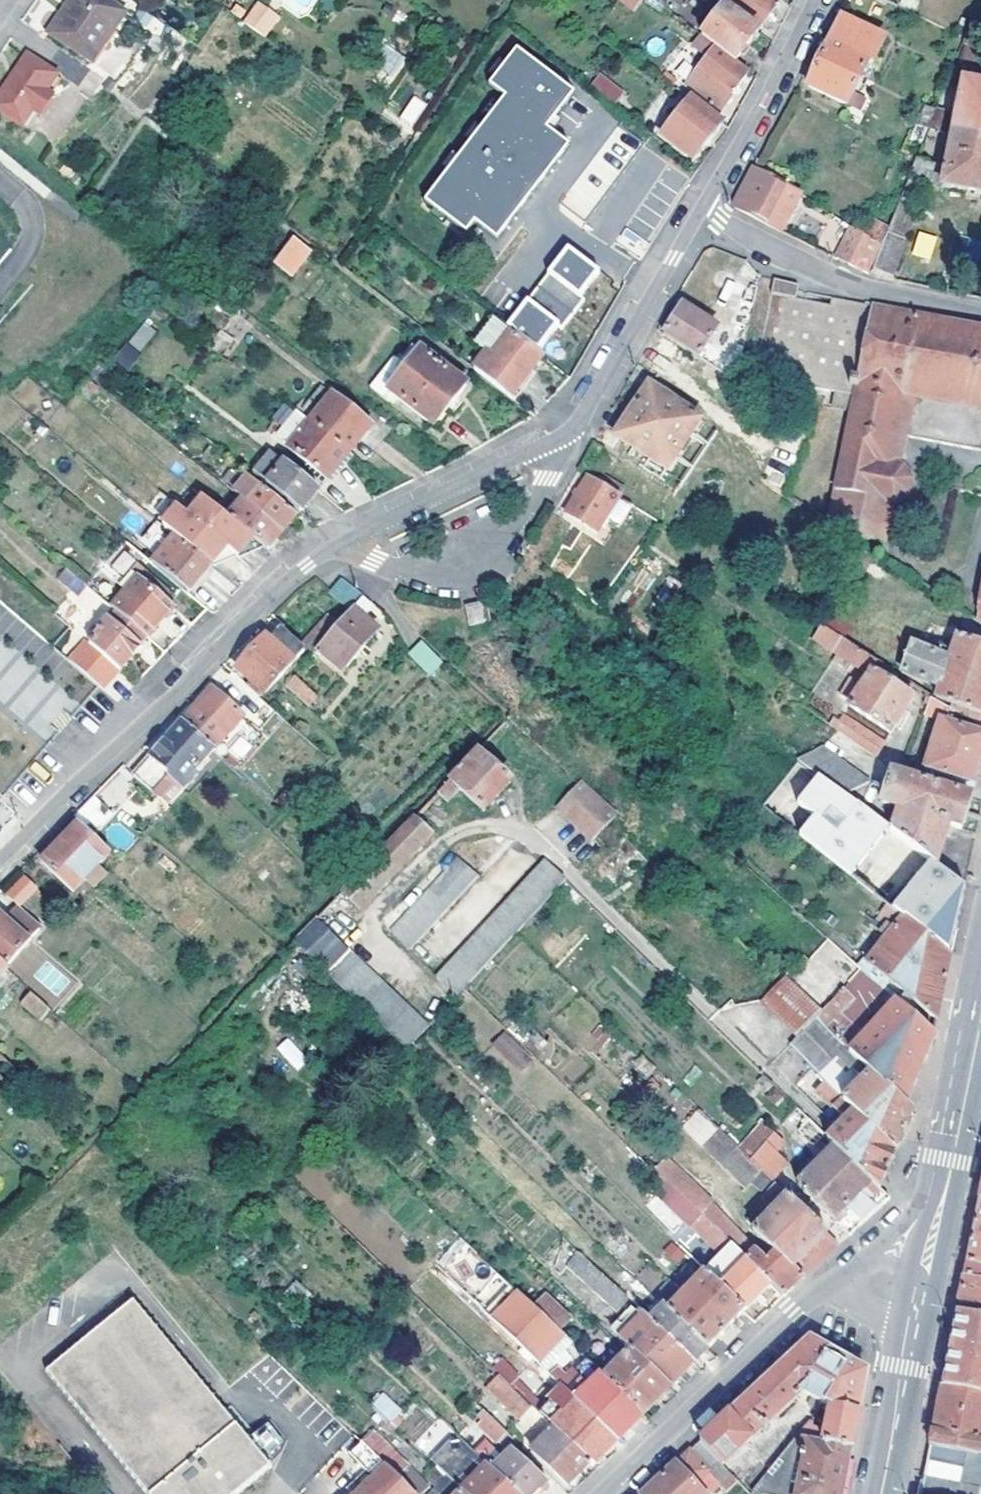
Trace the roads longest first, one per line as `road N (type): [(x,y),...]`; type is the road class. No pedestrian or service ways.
road 1 (residential): [(0,872),(317,552),(556,439),(584,412),(702,212)]
road 2 (tertiary): [(933,1270),(827,1285),(614,1493)]
road 3 (residential): [(980,318),(855,286),(702,212)]
road 4 (secondary): [(933,1270),(980,1033)]
road 5 (residential): [(702,212),(815,0)]
road 6 (secondary): [(885,1493),(933,1270)]

